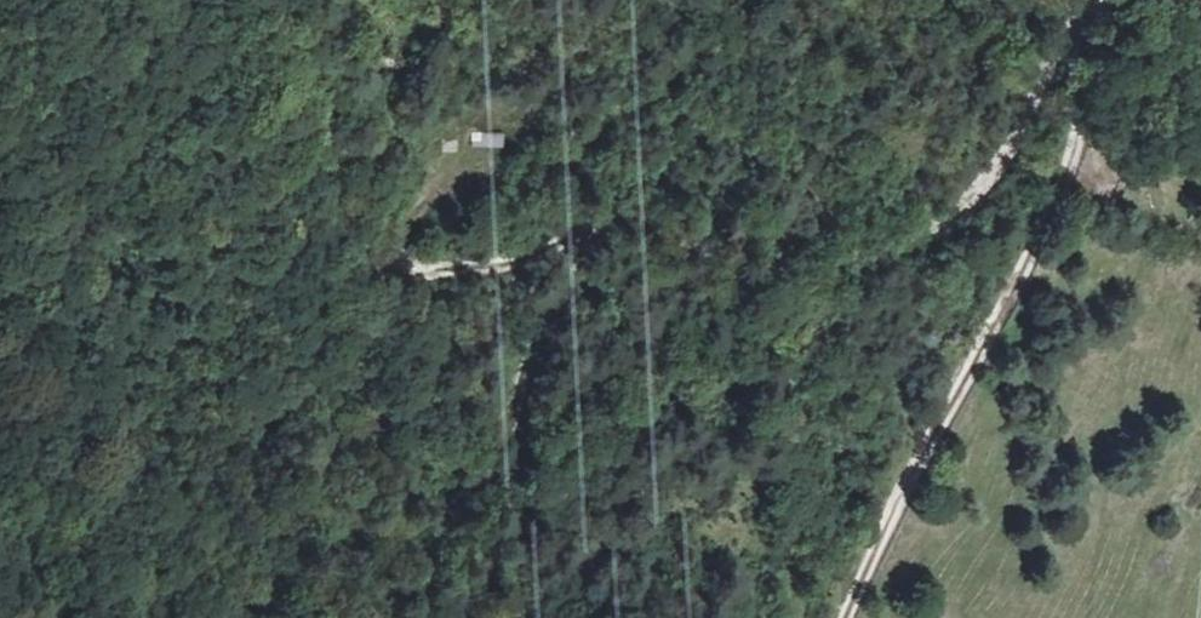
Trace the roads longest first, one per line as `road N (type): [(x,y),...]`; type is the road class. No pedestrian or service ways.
road 1 (track): [(1074,52),(974,198),(889,254),(563,404),(432,525),(399,617)]
road 2 (track): [(1074,52),(1078,137),(1062,197),(845,617)]
road 3 (track): [(460,178),(404,226),(400,258),(424,272),(514,267),(576,234),(593,238),(543,313),(502,461)]

